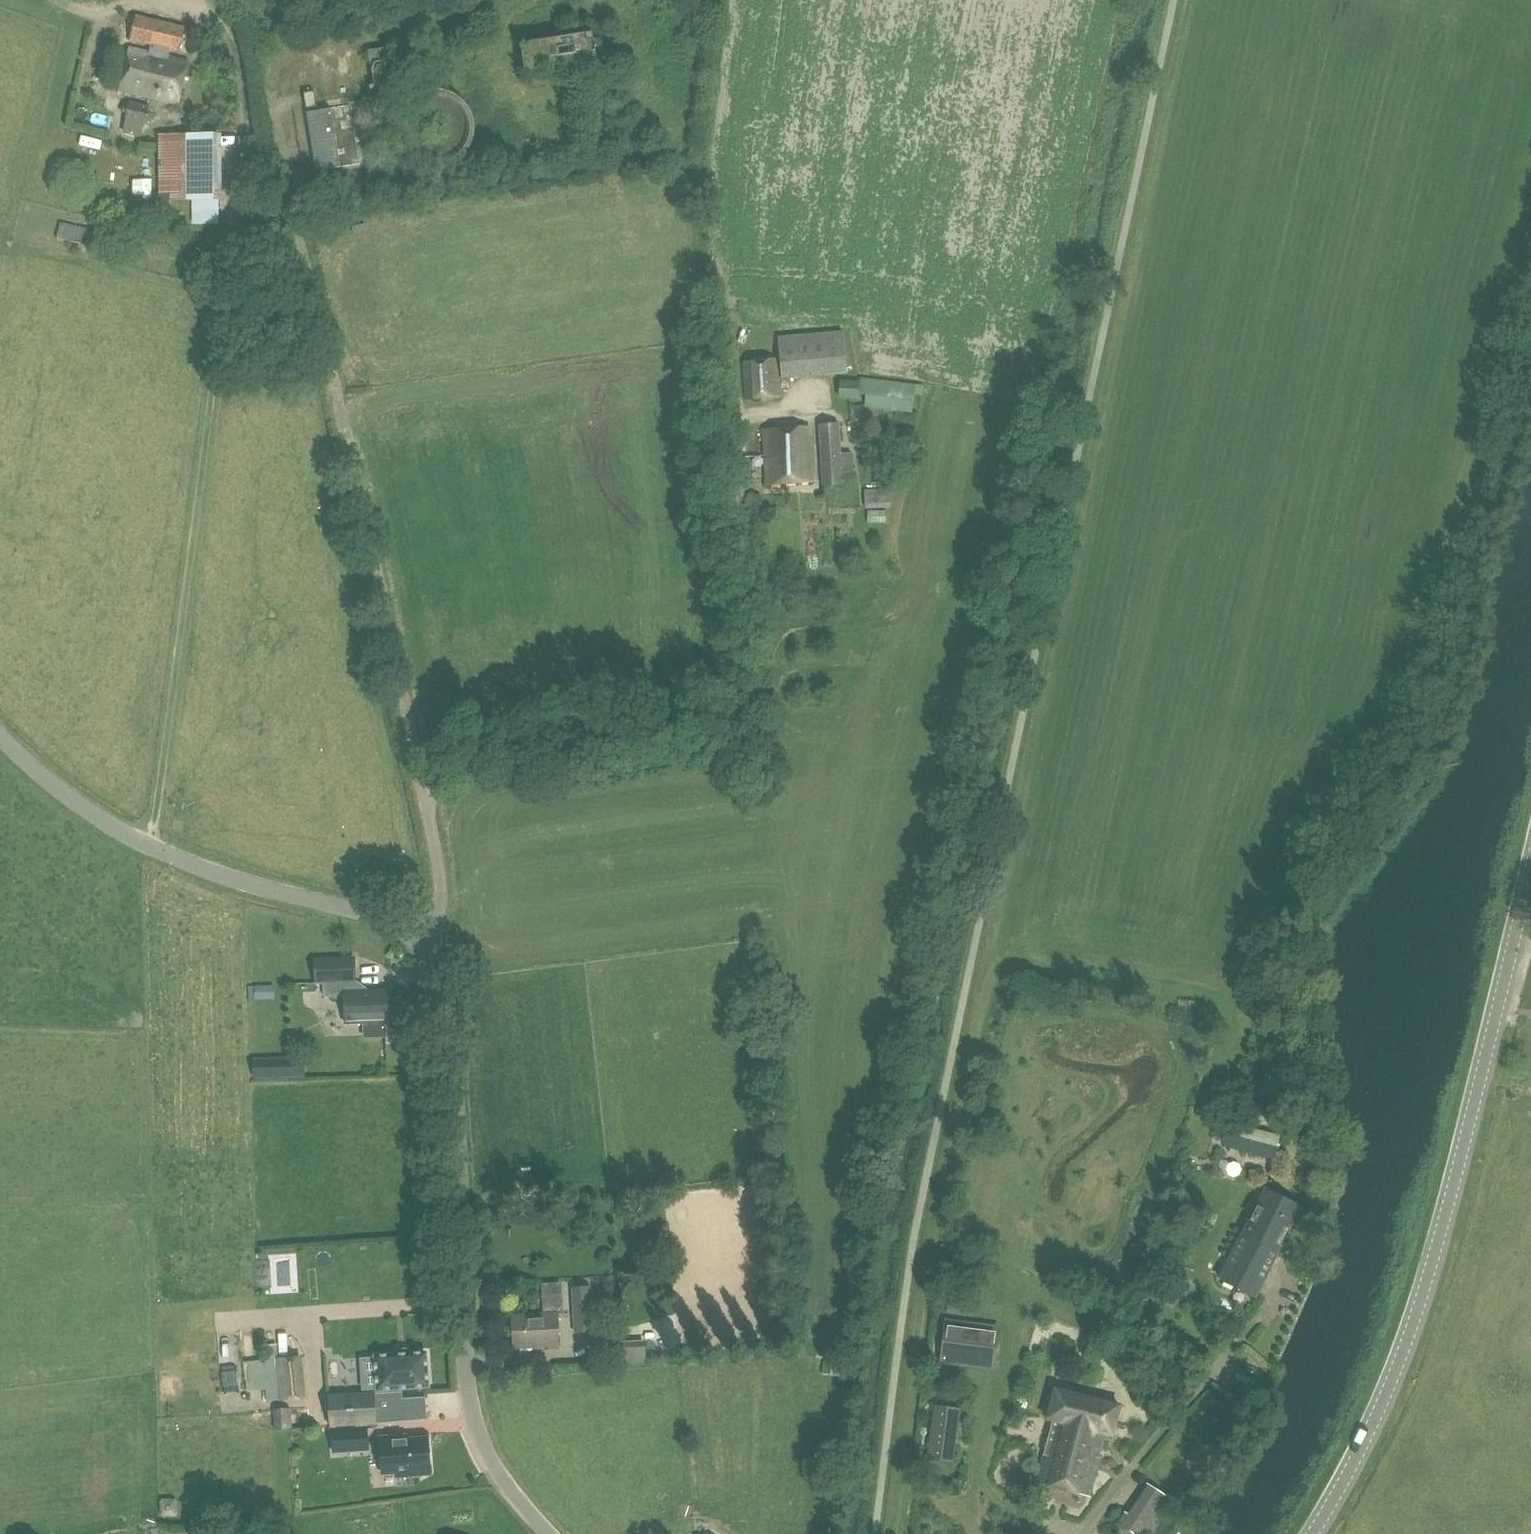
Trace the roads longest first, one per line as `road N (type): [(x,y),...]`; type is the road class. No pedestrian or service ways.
road 1 (unclassified): [(0,733),(81,805),(153,848),(284,893),(388,916),(434,940),(454,1016),(465,1412),(481,1455),(549,1533)]
road 2 (track): [(153,848),(224,315),(238,110),(180,1)]
road 3 (tertiary): [(1313,1533),(1379,1410),(1421,1299),(1530,866)]

